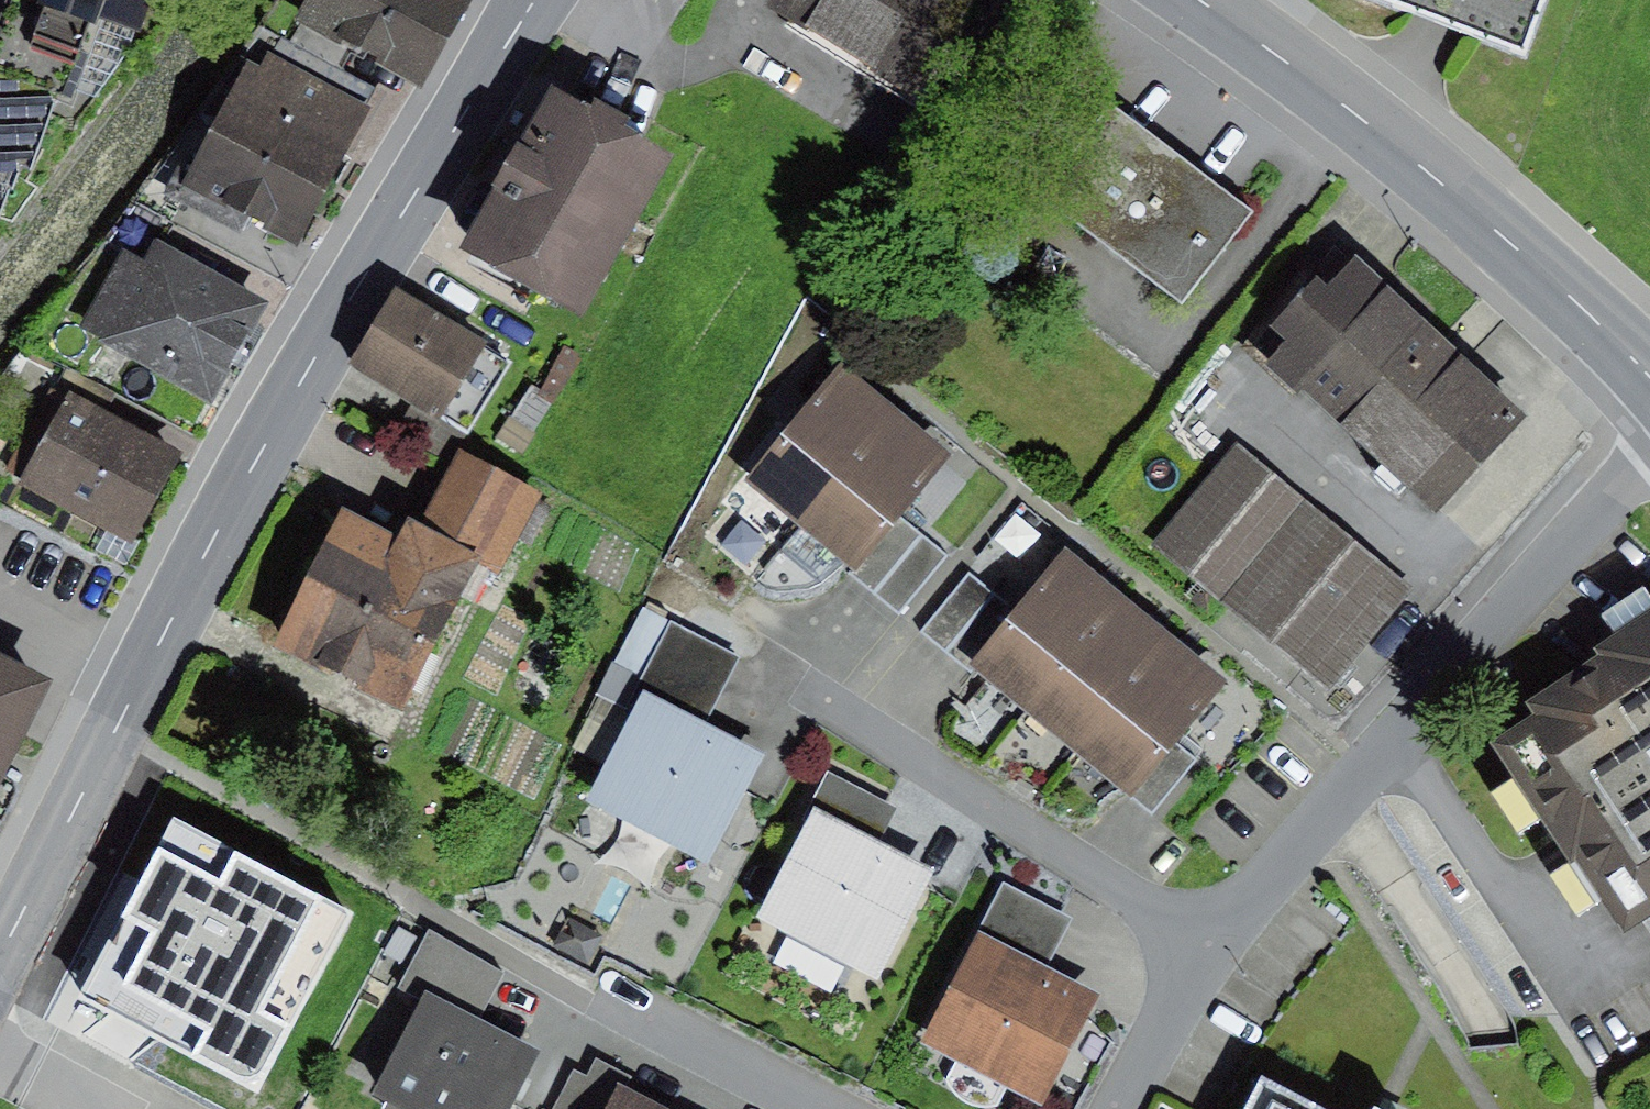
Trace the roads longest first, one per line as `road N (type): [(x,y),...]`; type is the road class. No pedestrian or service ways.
road 1 (secondary): [(517,0),(235,474),(0,956)]
road 2 (residential): [(1211,947),(1649,466)]
road 3 (primary): [(1200,0),(1439,177),(1649,374)]
road 4 (residential): [(1211,947),(827,698)]
road 5 (residential): [(435,922),(804,1108)]
road 6 (residential): [(1120,1108),(1211,947)]

